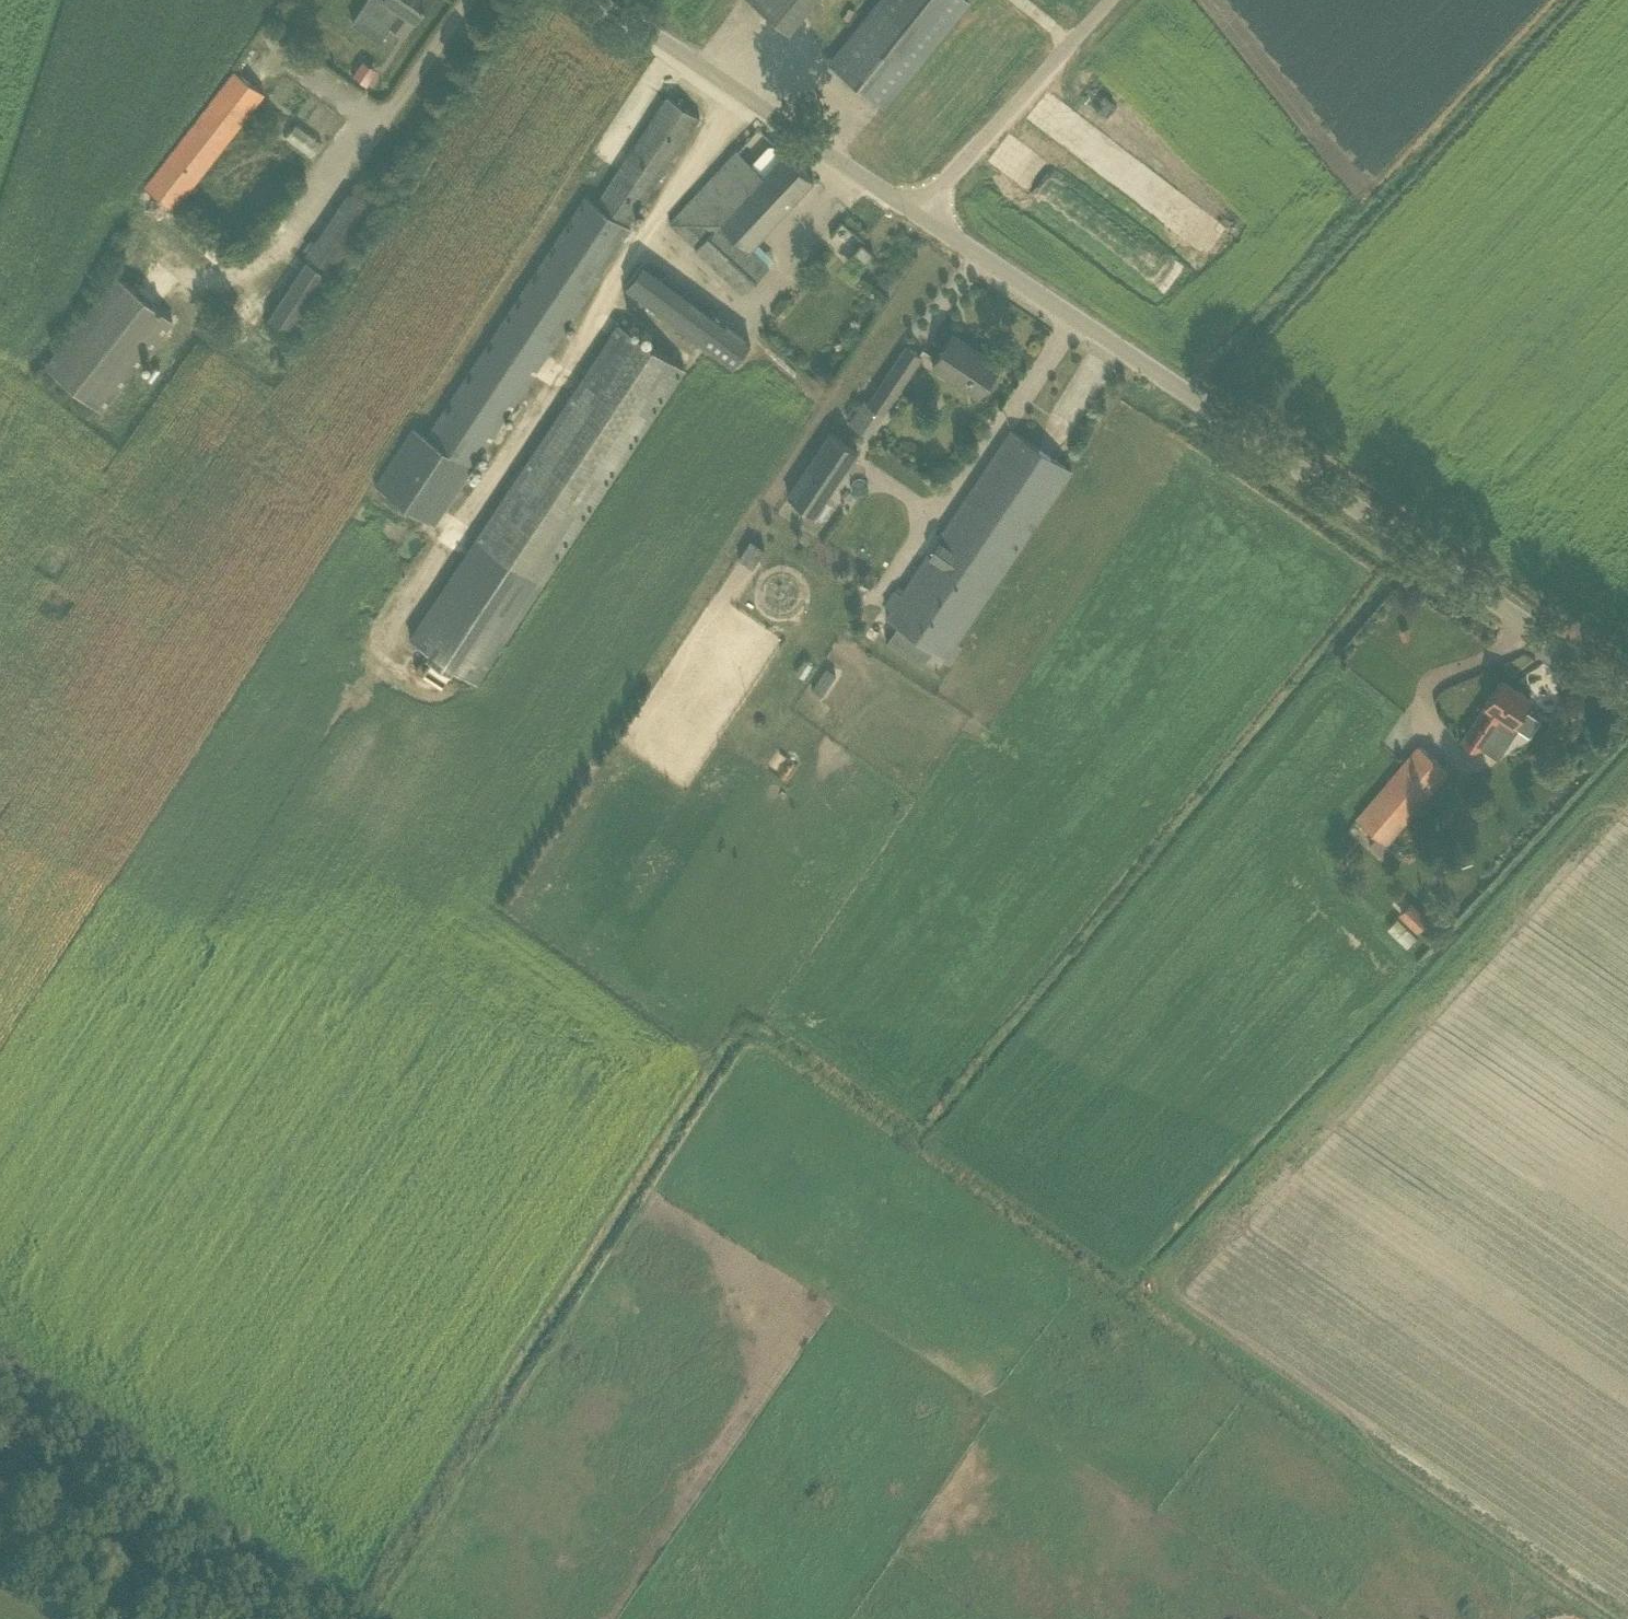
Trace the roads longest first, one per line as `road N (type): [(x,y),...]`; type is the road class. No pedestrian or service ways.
road 1 (unclassified): [(1627,695),(917,211)]
road 2 (unclassified): [(917,211),(604,0)]
road 3 (unclassified): [(917,211),(1072,45)]
road 4 (track): [(0,1539),(115,1618)]

